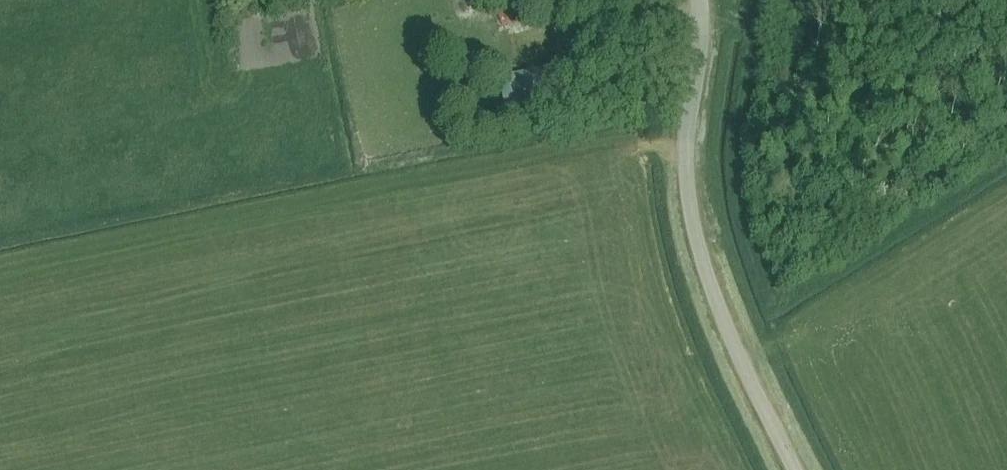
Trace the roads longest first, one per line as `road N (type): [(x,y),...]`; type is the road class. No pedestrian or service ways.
road 1 (unclassified): [(794,469),(722,321),(689,217),(684,128),(696,0)]

